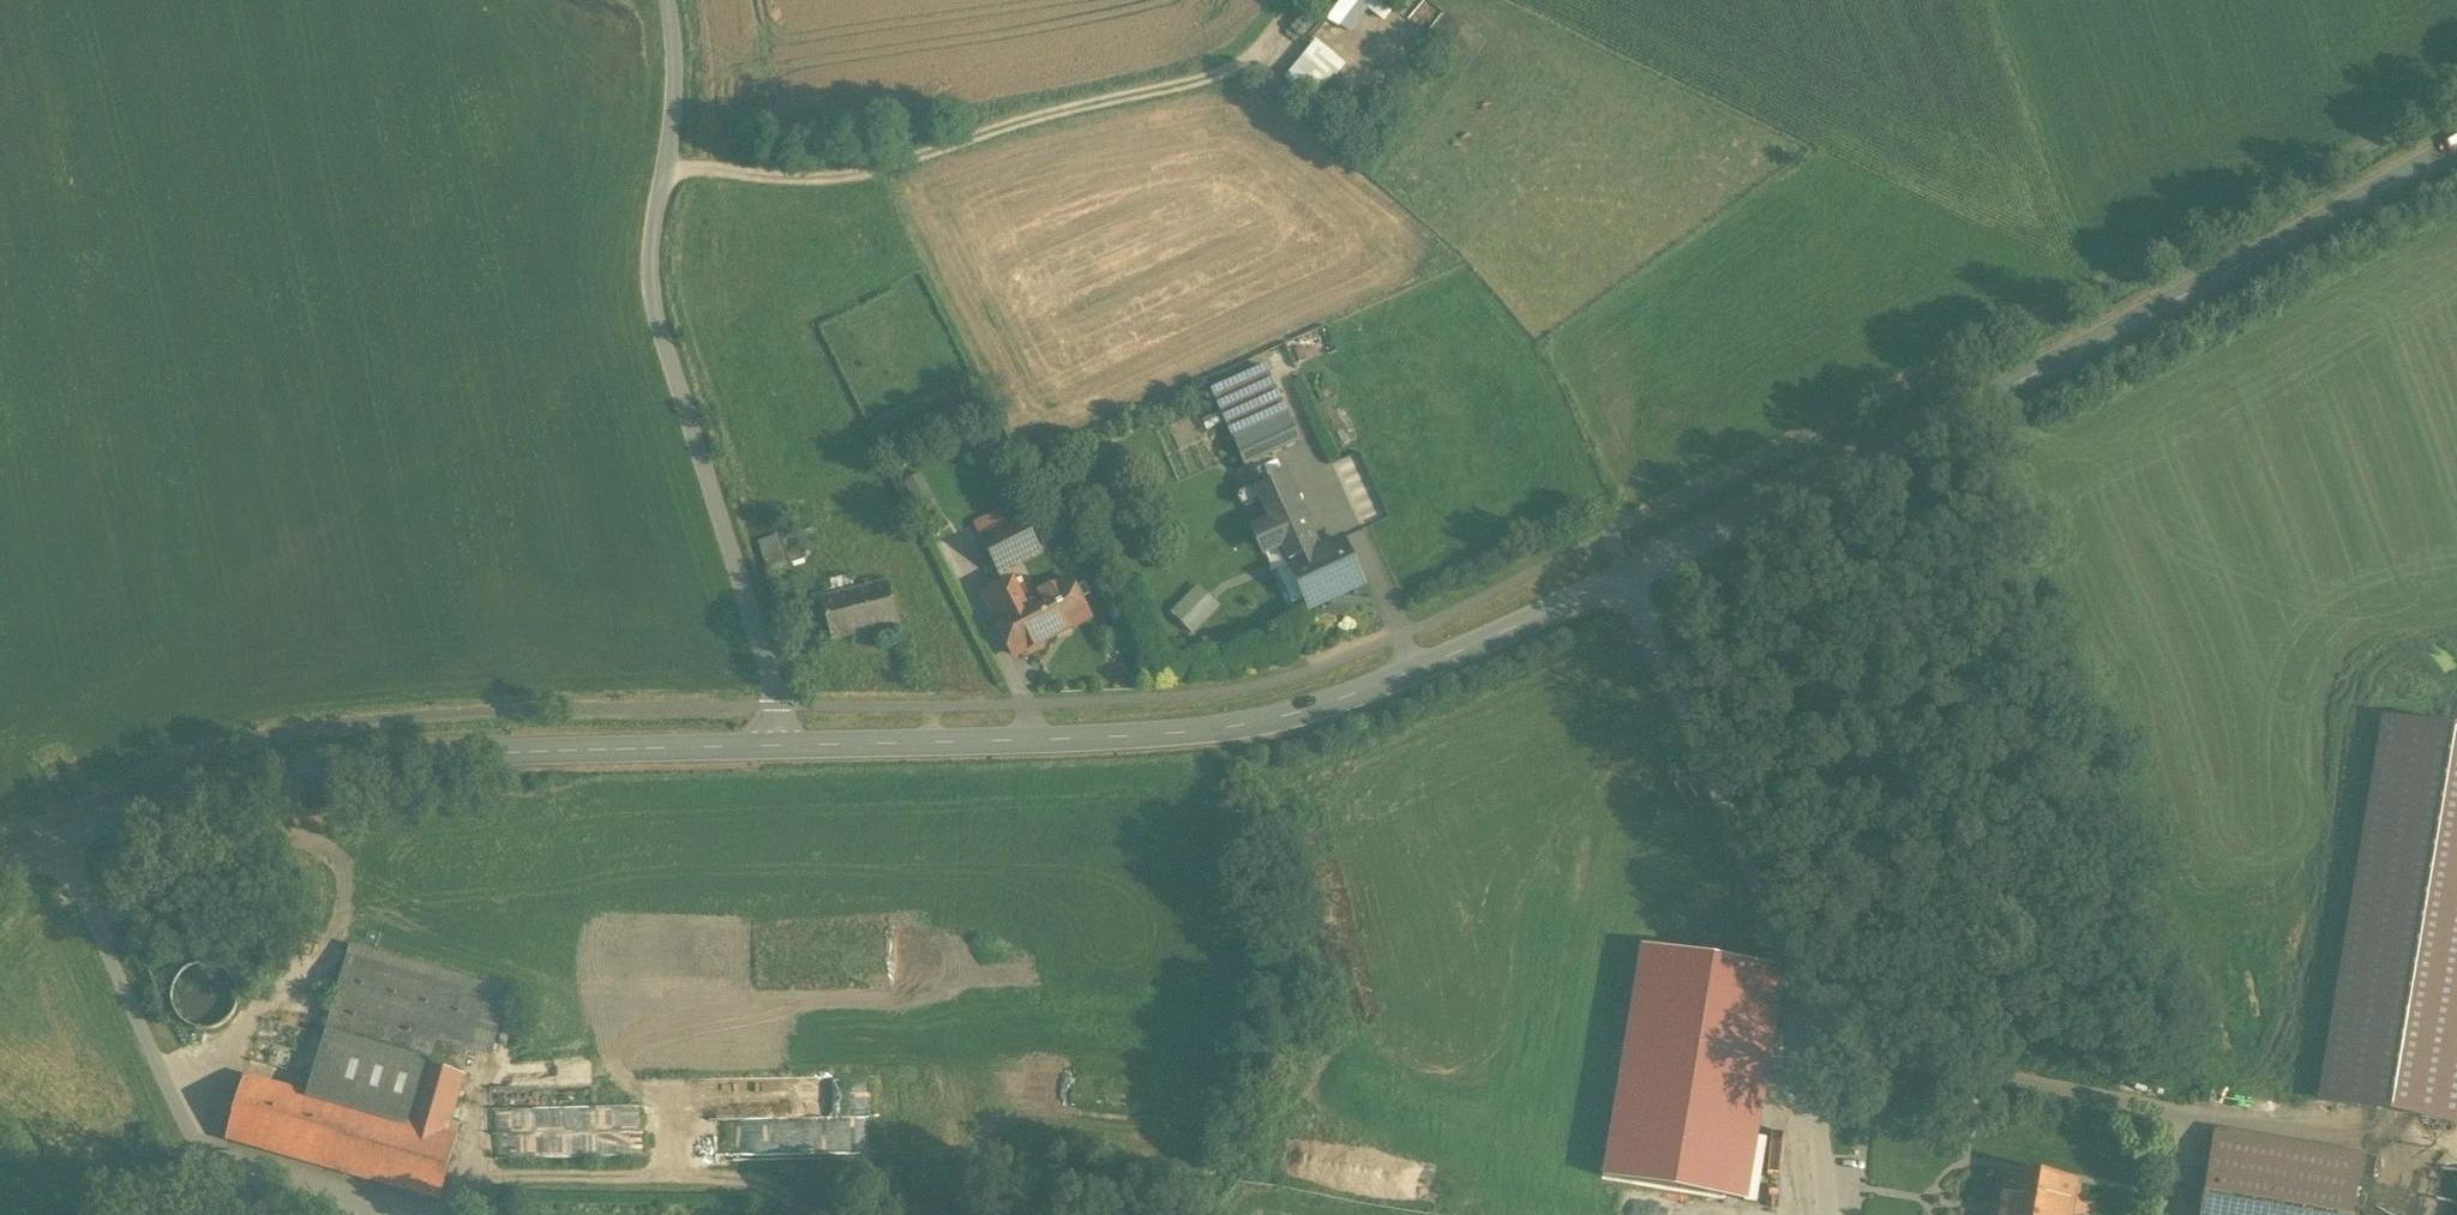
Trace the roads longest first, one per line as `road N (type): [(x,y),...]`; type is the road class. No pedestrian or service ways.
road 1 (tertiary): [(2456,147),(1929,427),(1625,575),(1355,693),(1185,732),(775,746)]
road 2 (tertiary): [(775,746),(374,758),(213,789),(0,870)]
road 3 (unclassified): [(667,0),(675,86),(650,265),(654,315),(770,678),(775,746)]
road 4 (track): [(668,165),(776,178),(874,168),(1050,114),(1243,70),(1299,0)]
road 5 (track): [(490,1173),(748,1179),(819,1214)]
road 6 (track): [(104,940),(105,879),(51,765)]

